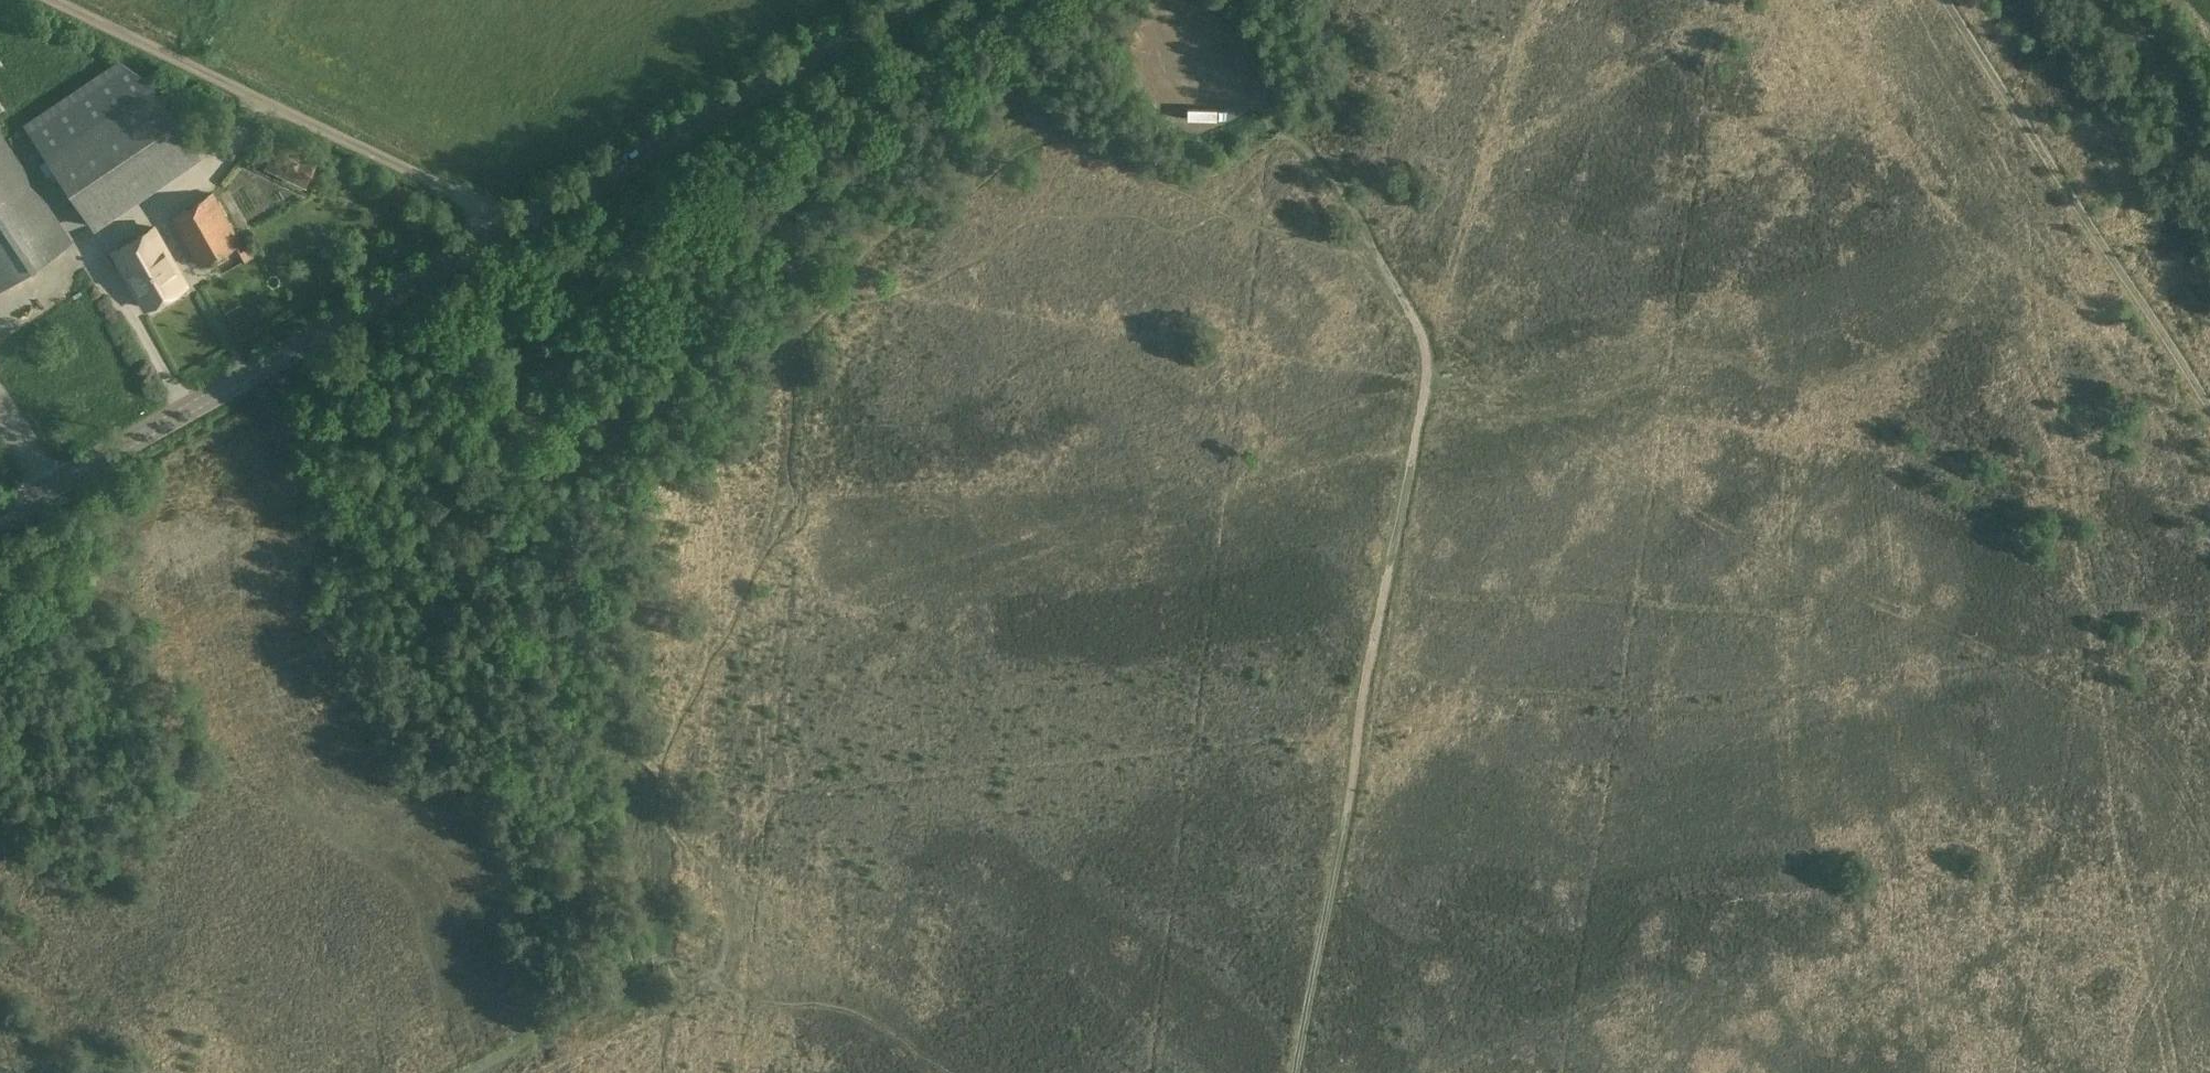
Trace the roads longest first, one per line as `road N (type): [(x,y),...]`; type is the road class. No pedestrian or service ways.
road 1 (tertiary): [(920,0),(0,515)]
road 2 (track): [(536,215),(73,0)]
road 3 (track): [(2209,415),(1948,0)]

